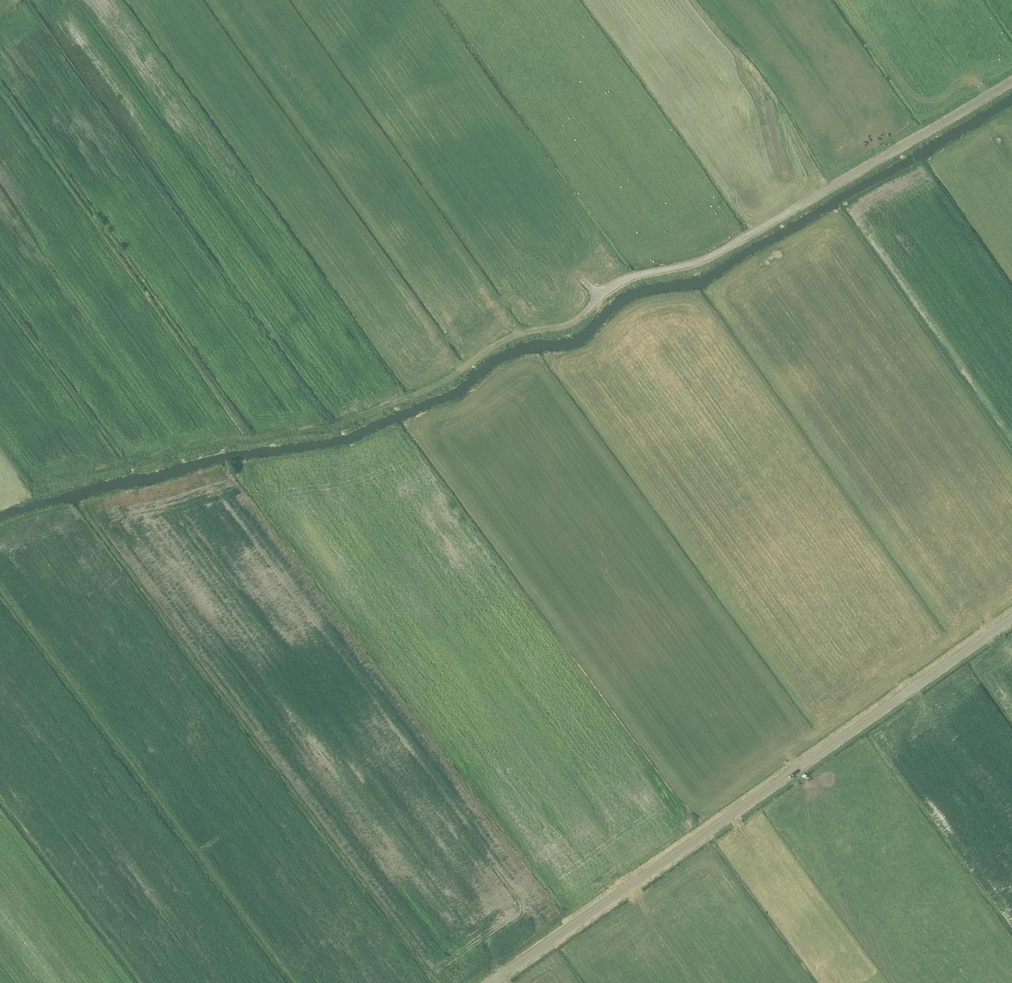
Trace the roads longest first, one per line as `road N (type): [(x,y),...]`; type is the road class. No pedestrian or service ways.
road 1 (unclassified): [(489,982),(1011,618)]
road 2 (unclassified): [(583,314),(625,279),(717,253),(1011,82)]
road 3 (track): [(412,399),(506,341),(583,314)]

